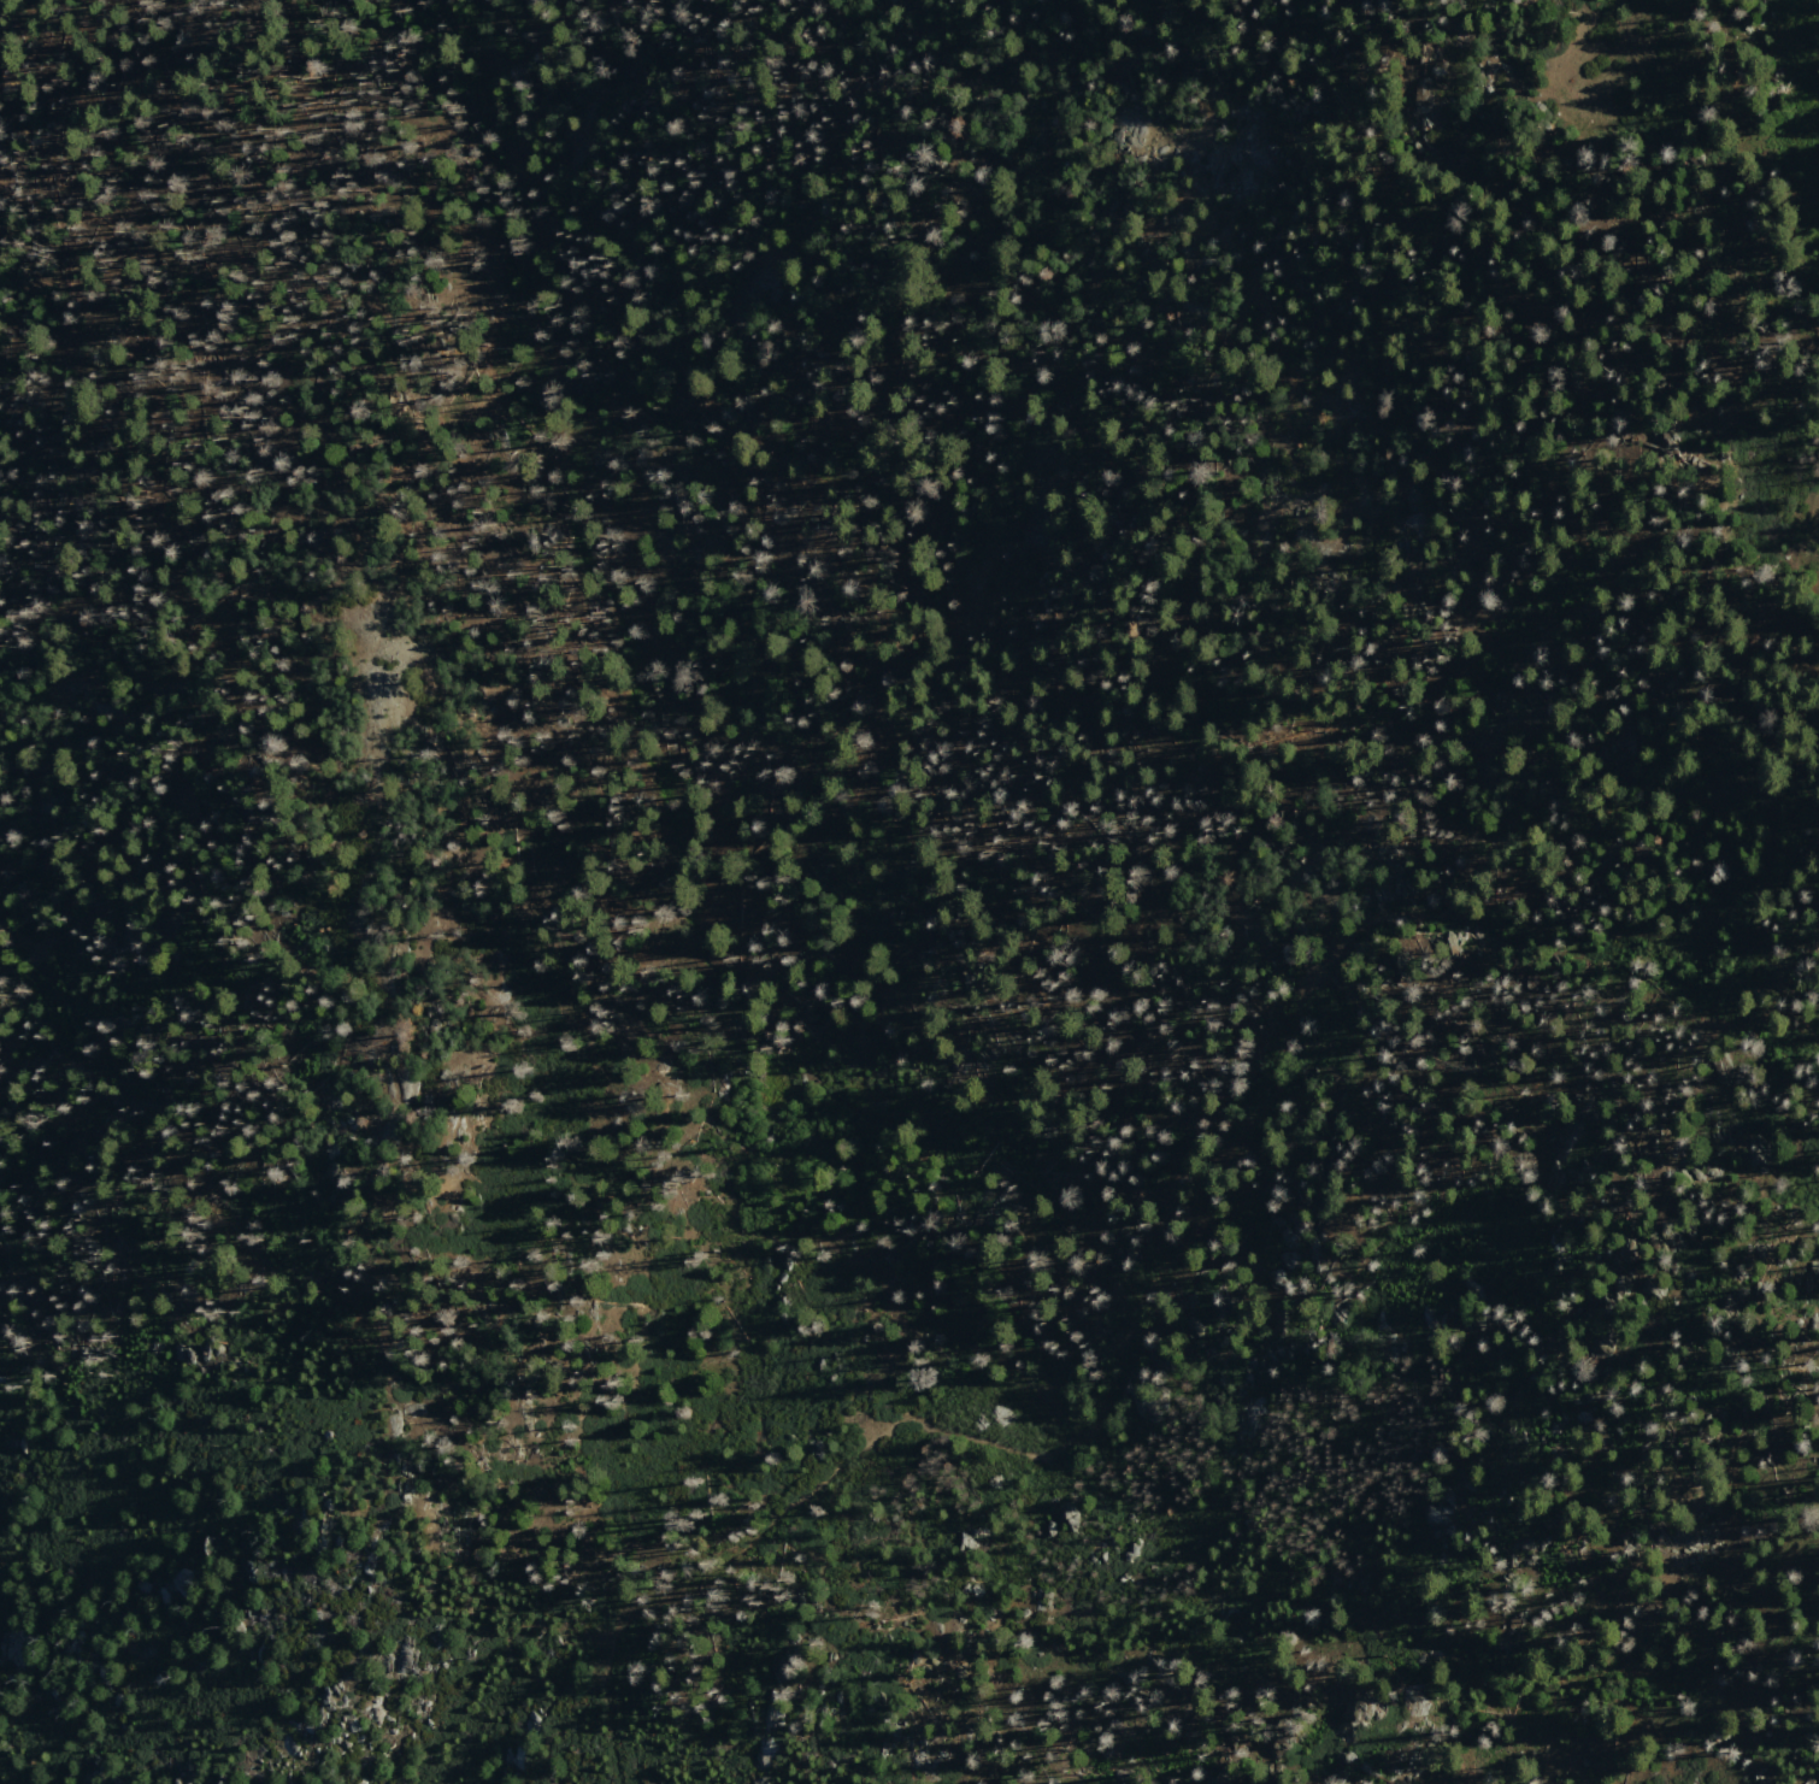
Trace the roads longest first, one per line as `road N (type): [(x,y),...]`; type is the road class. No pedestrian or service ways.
road 1 (track): [(1818,207),(1795,49),(1776,0)]

